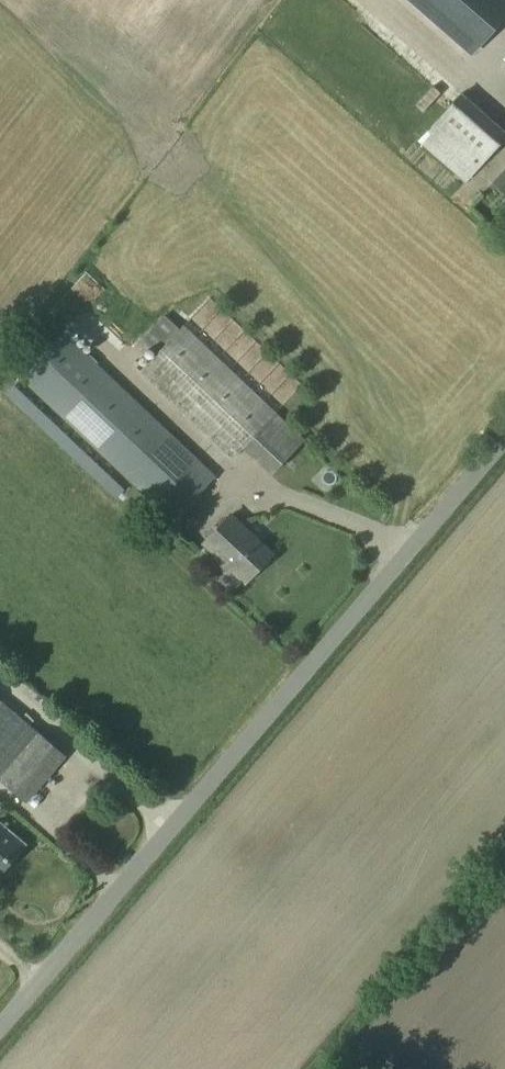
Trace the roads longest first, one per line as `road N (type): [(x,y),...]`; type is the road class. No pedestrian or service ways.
road 1 (unclassified): [(0,1037),(504,443)]

